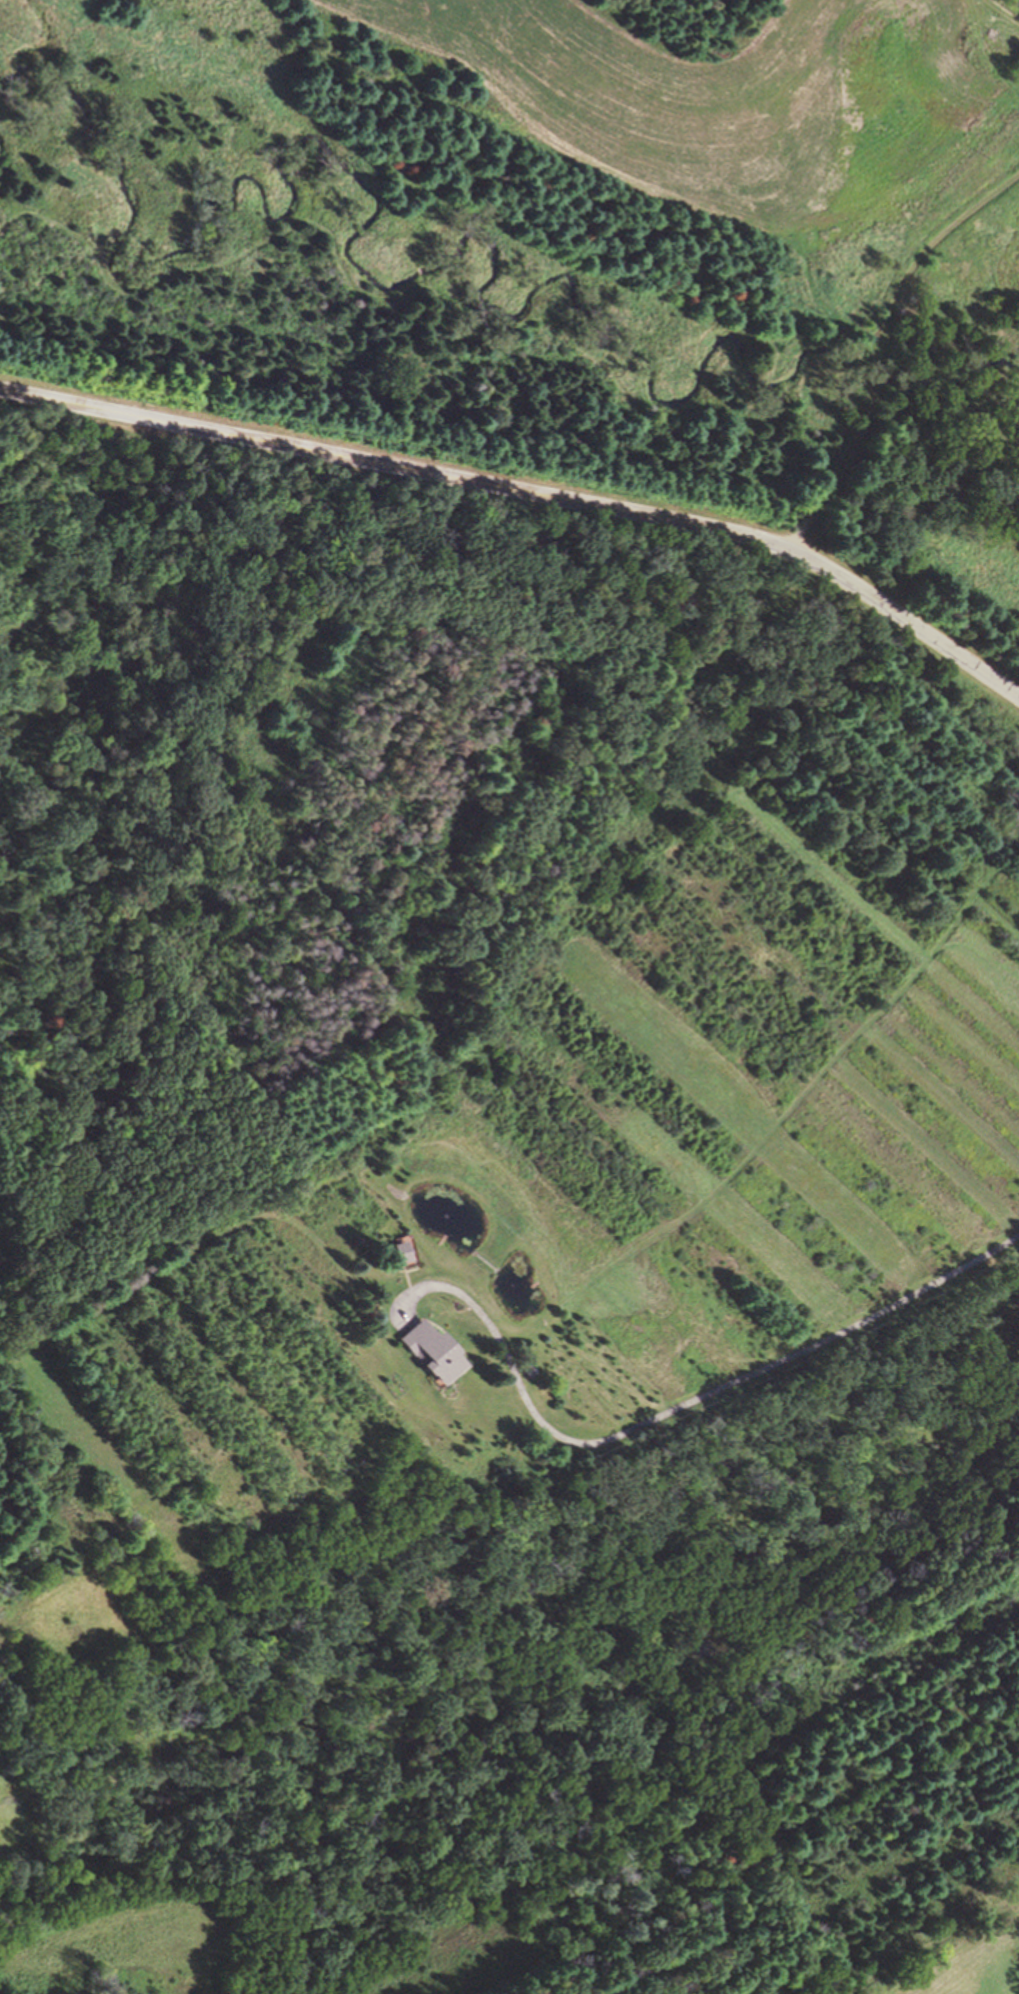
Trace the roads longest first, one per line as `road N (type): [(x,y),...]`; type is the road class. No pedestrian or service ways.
road 1 (secondary): [(896,611),(782,548),(731,532),(0,390)]
road 2 (track): [(1018,173),(901,277),(865,417),(782,548)]
road 3 (secondary): [(1018,697),(896,611)]

